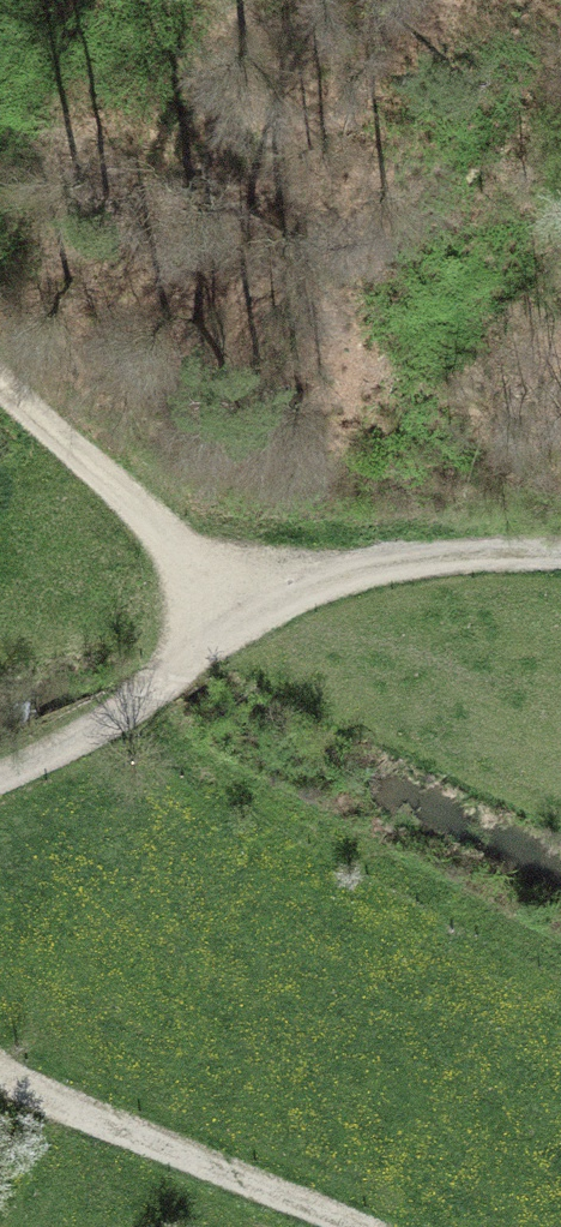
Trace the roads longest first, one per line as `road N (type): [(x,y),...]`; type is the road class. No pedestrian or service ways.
road 1 (track): [(0,778),(171,677),(252,615),(329,580),(402,565),(560,555)]
road 2 (track): [(0,1075),(354,1226)]
road 3 (track): [(252,615),(0,378)]

